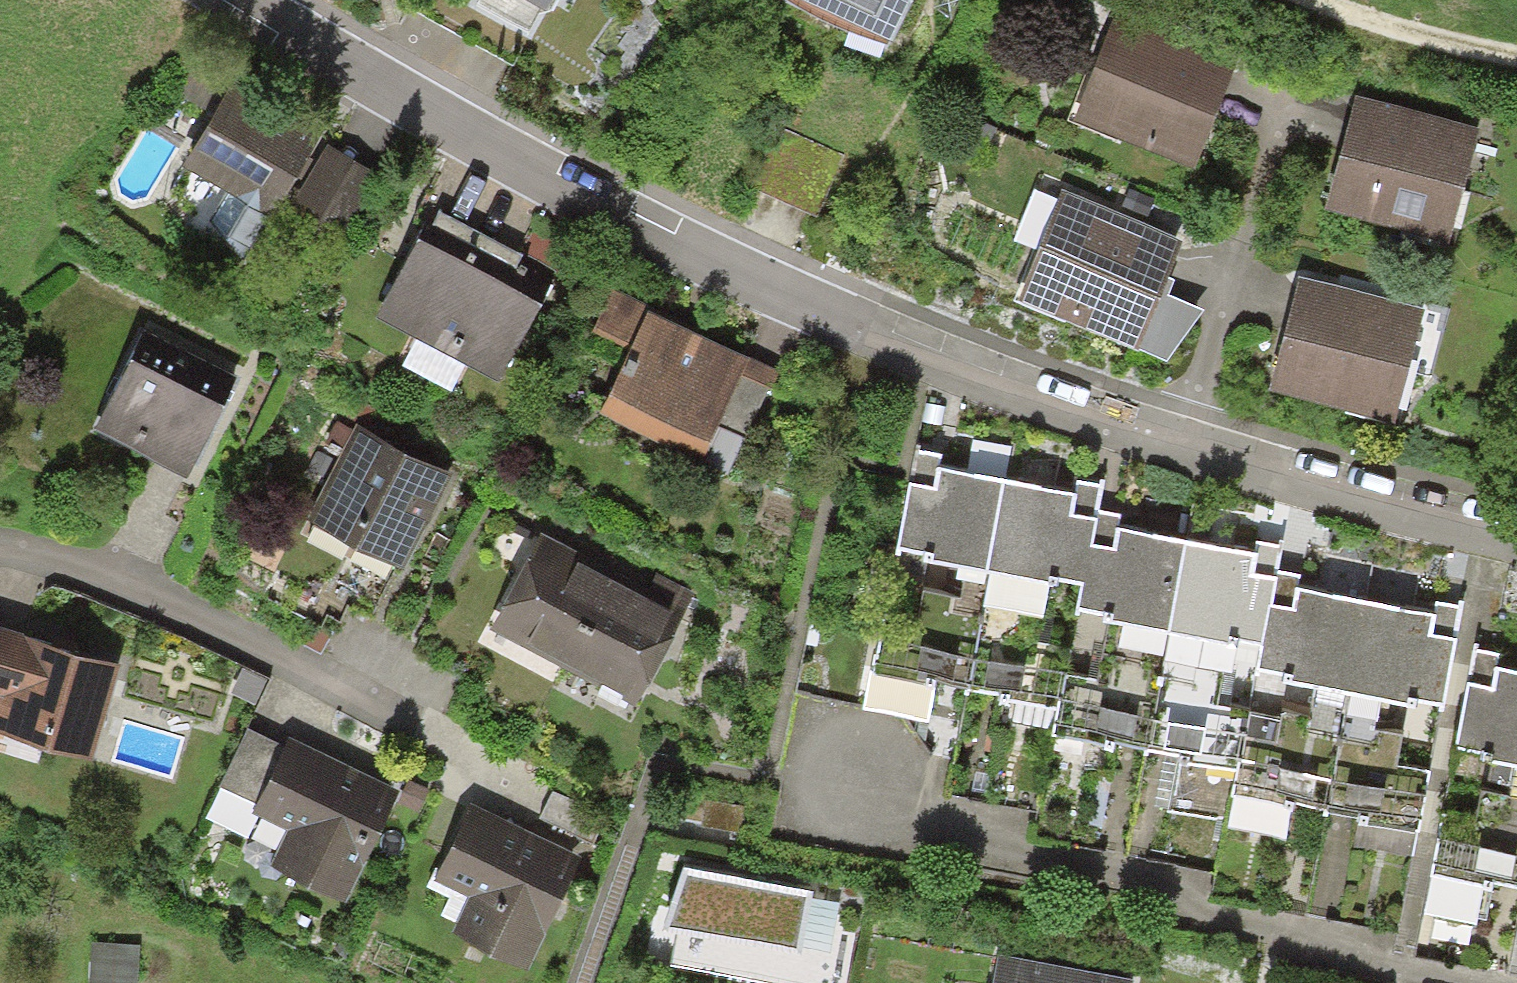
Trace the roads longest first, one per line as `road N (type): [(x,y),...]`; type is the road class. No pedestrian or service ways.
road 1 (residential): [(1516,548),(1179,457),(827,318),(623,227),(252,0)]
road 2 (residential): [(0,548),(27,548),(248,629),(421,713)]
road 3 (track): [(1516,55),(1320,0)]

